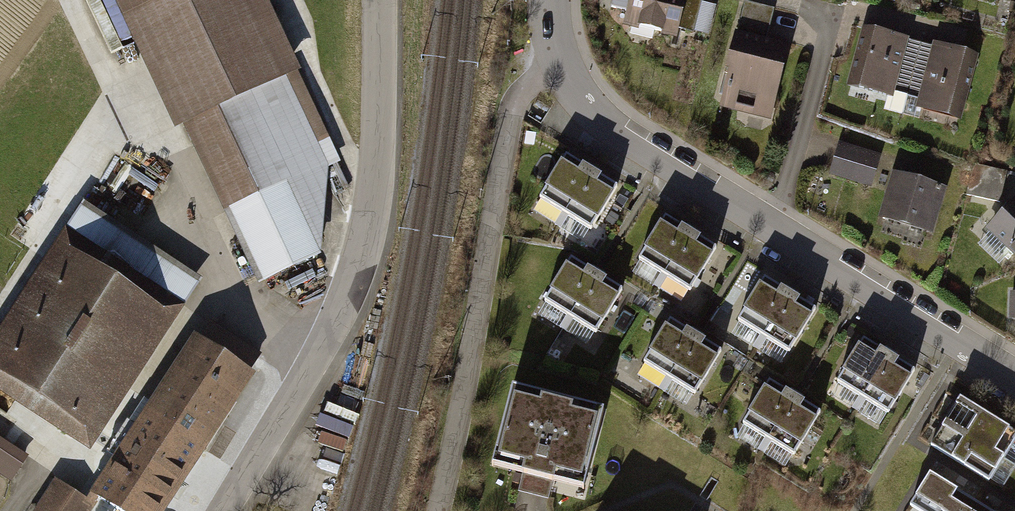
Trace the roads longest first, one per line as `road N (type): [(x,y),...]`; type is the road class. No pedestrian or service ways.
road 1 (residential): [(551,0),(561,61),(610,124),(1014,377)]
road 2 (tertiary): [(381,0),(373,218),(318,349),(220,510)]
road 3 (track): [(318,349),(272,329),(236,291),(132,109),(82,0)]

